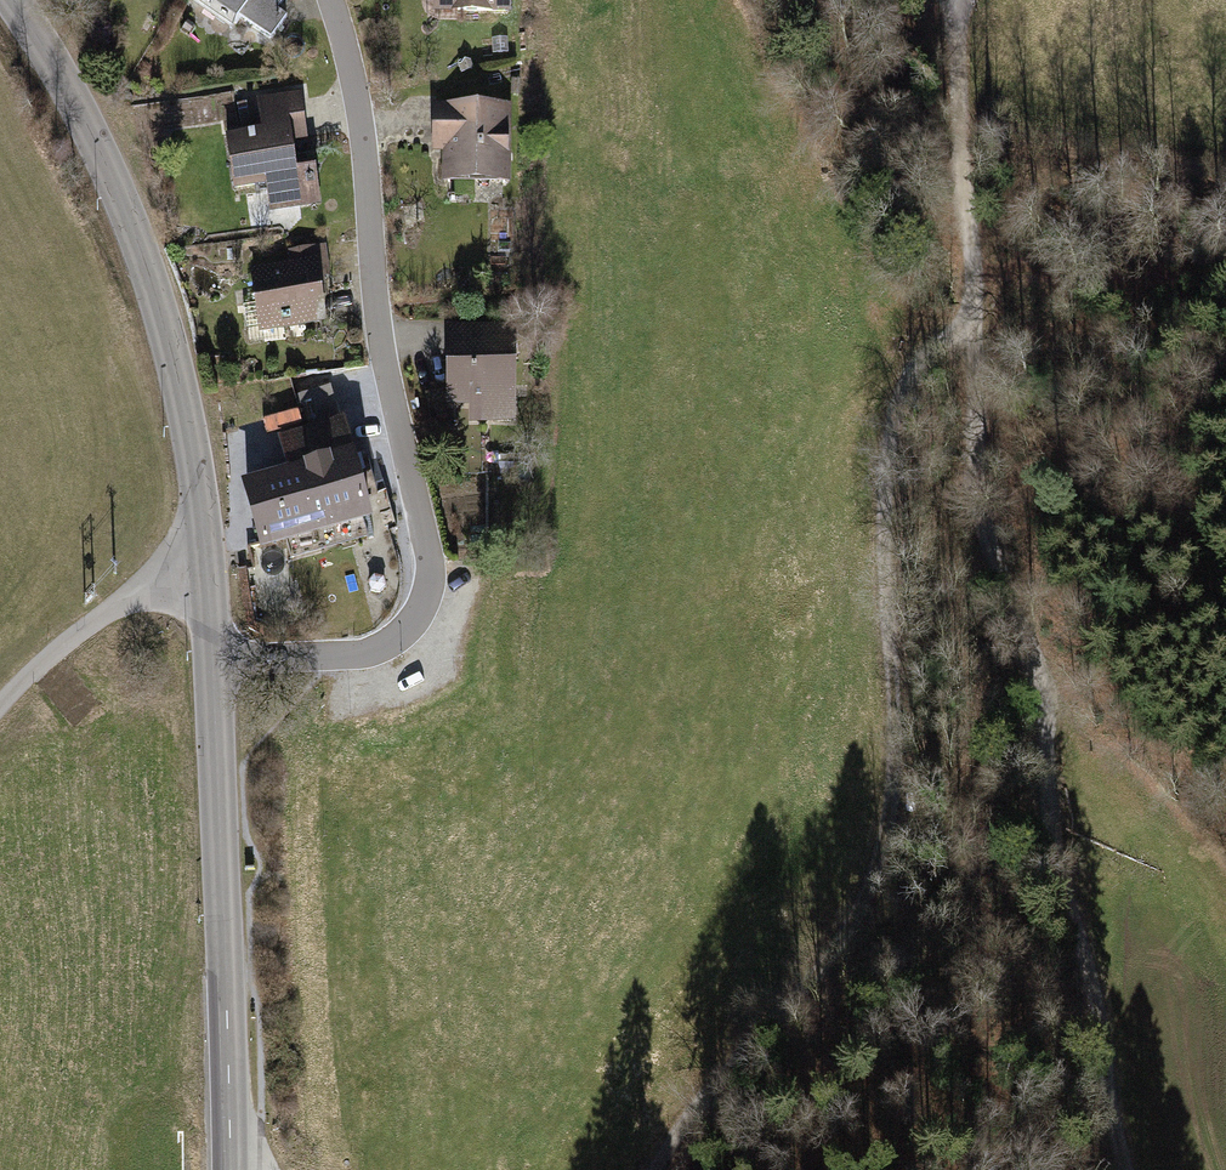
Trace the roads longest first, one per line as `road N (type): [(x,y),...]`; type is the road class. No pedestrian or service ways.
road 1 (track): [(1130,1169),(1099,1008),(1051,842),(1037,669),(984,535),(956,0)]
road 2 (track): [(662,1169),(859,912),(894,756),(890,416),(909,368),(946,338),(974,340)]
road 3 (residential): [(216,664),(375,648),(409,623),(424,590),(429,553),(373,320),(358,96),(330,0)]
road 4 (tertiary): [(8,0),(102,160),(152,290),(188,427),(206,563)]
road 5 (tertiary): [(216,664),(230,1169)]
road 6 (unclassified): [(206,563),(131,594),(19,686),(0,711)]

